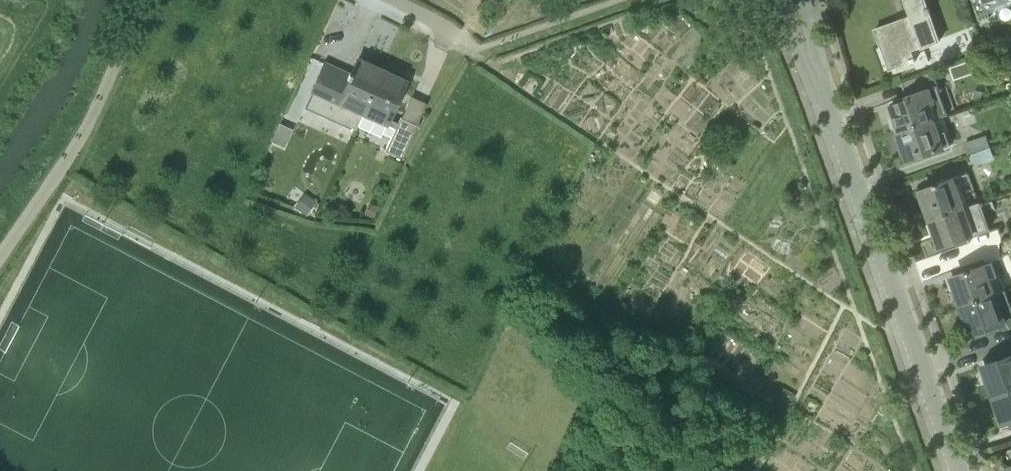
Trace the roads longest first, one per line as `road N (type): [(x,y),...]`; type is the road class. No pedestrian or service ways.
road 1 (residential): [(963,470),(793,0)]
road 2 (unclassified): [(0,257),(74,148),(145,0)]

